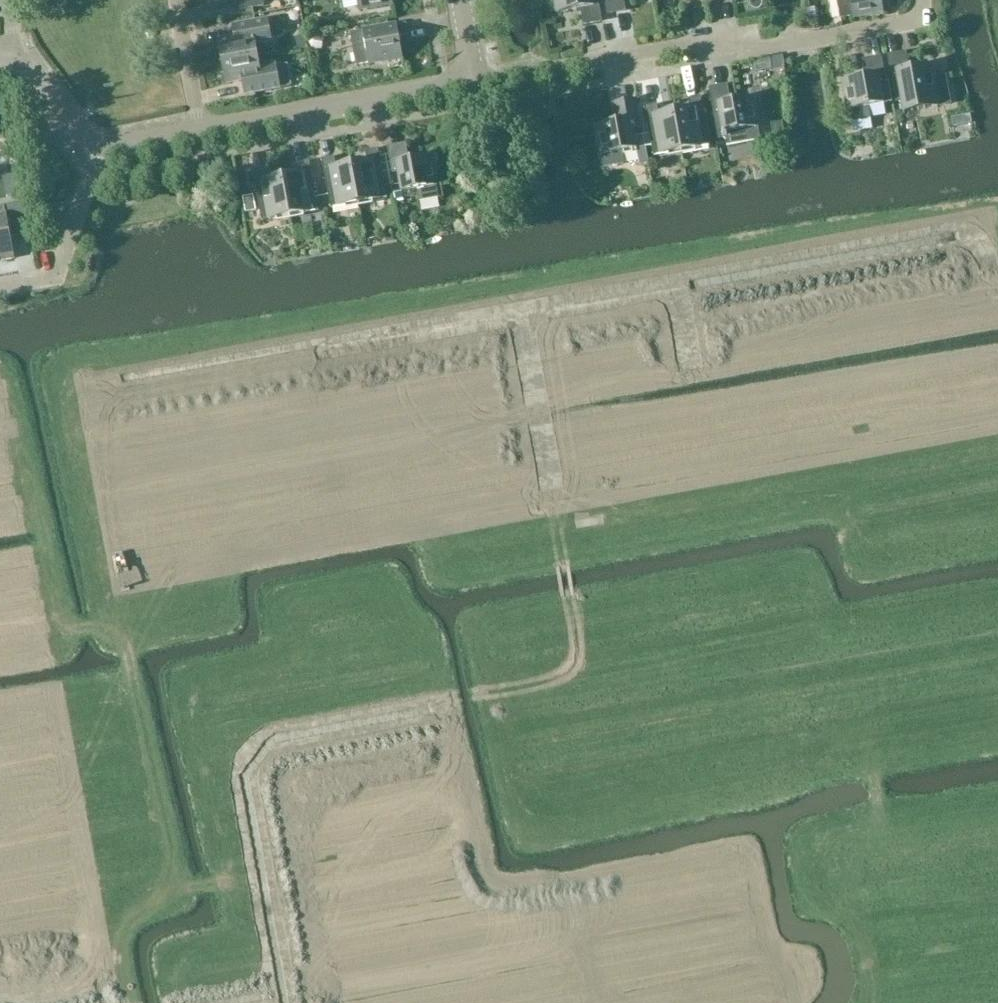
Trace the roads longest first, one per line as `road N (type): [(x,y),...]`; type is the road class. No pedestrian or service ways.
road 1 (residential): [(559,519),(177,596),(133,591),(117,565),(91,409),(96,394),(520,323)]
road 2 (residential): [(109,1002),(0,410)]
road 3 (residential): [(281,994),(247,798),(253,763),(265,748),(289,737),(587,684)]
road 4 (residential): [(520,323),(949,240),(973,242),(982,253),(997,322)]
road 5 (residential): [(474,86),(737,39),(760,51),(906,25),(919,17),(922,0)]
road 6 (residential): [(997,437),(559,519)]
road 7 (residential): [(646,673),(997,605)]
road 8 (residential): [(646,673),(702,1002)]
road 9 (residential): [(201,134),(474,86)]
road 10 (residential): [(559,519),(520,323)]
road 11 (residential): [(98,150),(56,276),(0,287)]
road 12 (residential): [(587,684),(559,519)]
road 13 (residential): [(201,134),(177,0)]
road 14 (residential): [(13,59),(98,150)]

